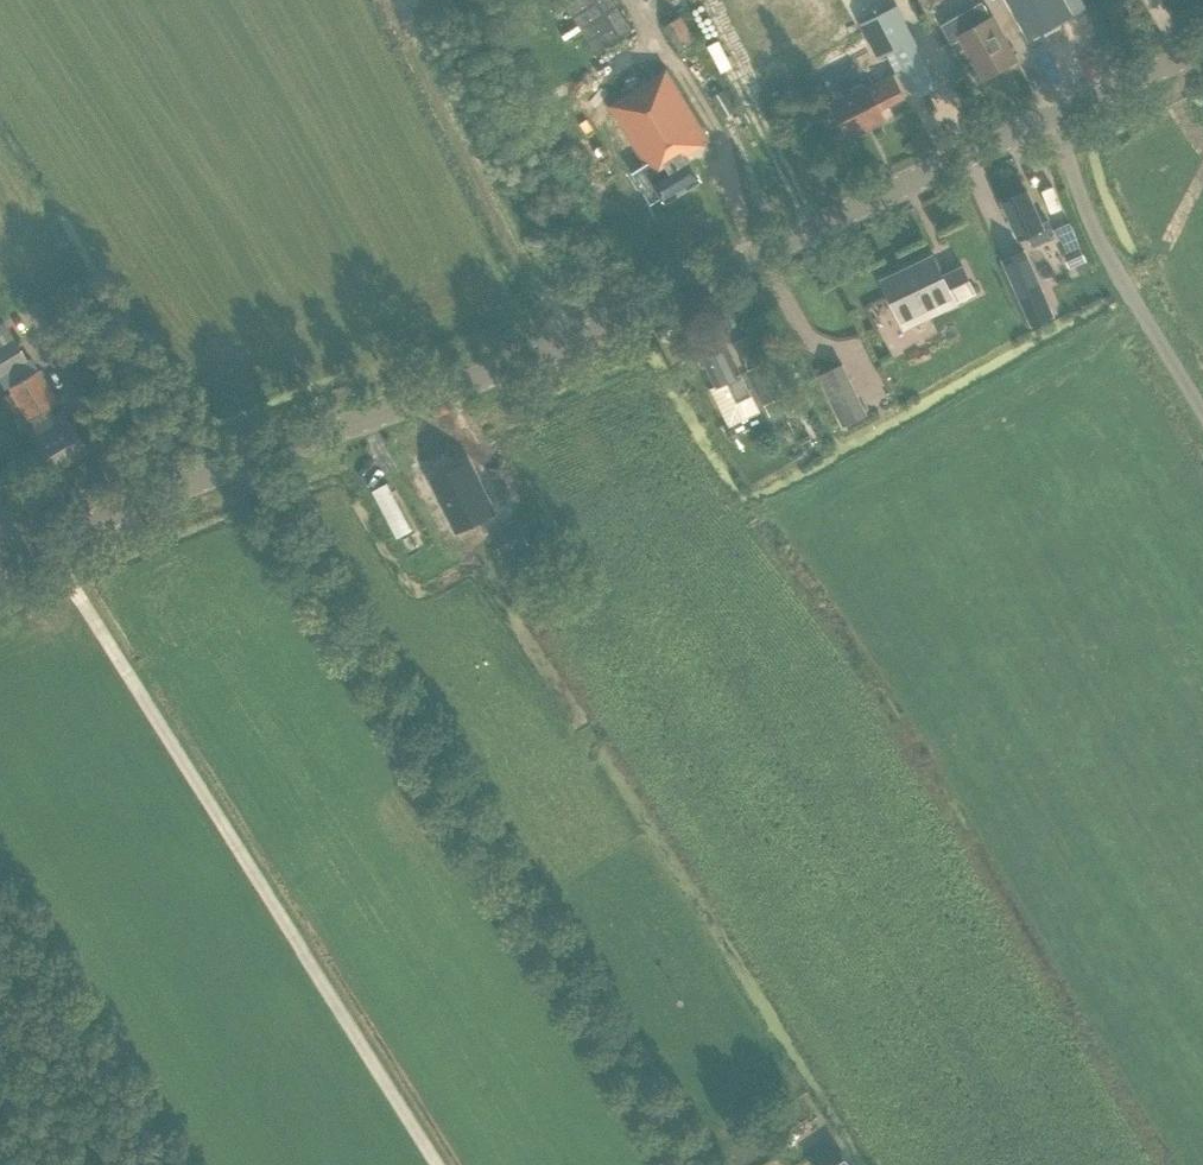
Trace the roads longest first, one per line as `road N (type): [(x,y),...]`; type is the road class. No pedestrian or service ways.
road 1 (tertiary): [(0,568),(176,490),(552,351),(1051,116)]
road 2 (track): [(584,336),(545,291),(489,196),(421,58),(416,0)]
road 3 (unclassified): [(1202,410),(1101,245),(1051,116)]
road 4 (tertiary): [(1051,116),(1202,51)]

